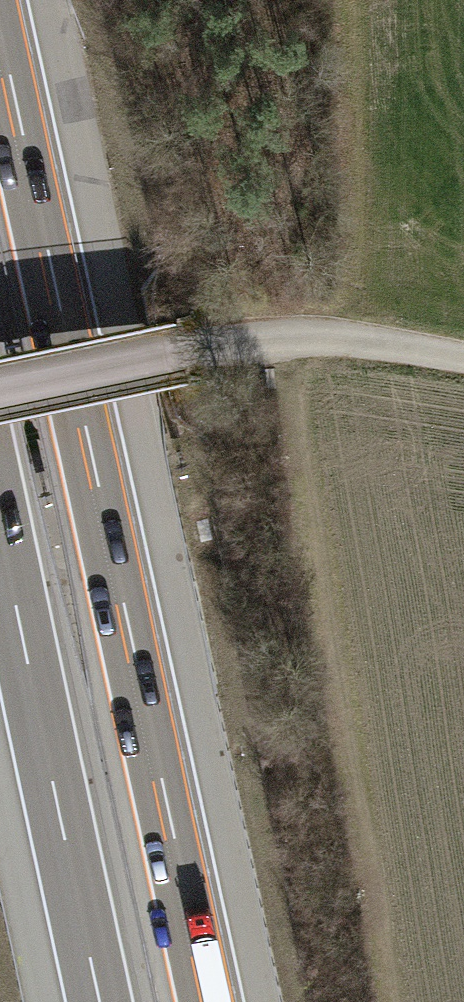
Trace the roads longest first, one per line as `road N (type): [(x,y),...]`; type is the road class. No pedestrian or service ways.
road 1 (motorway): [(213,1001),(0,30)]
road 2 (motorway): [(0,517),(103,1001)]
road 3 (track): [(463,364),(345,339),(226,343),(0,389)]

